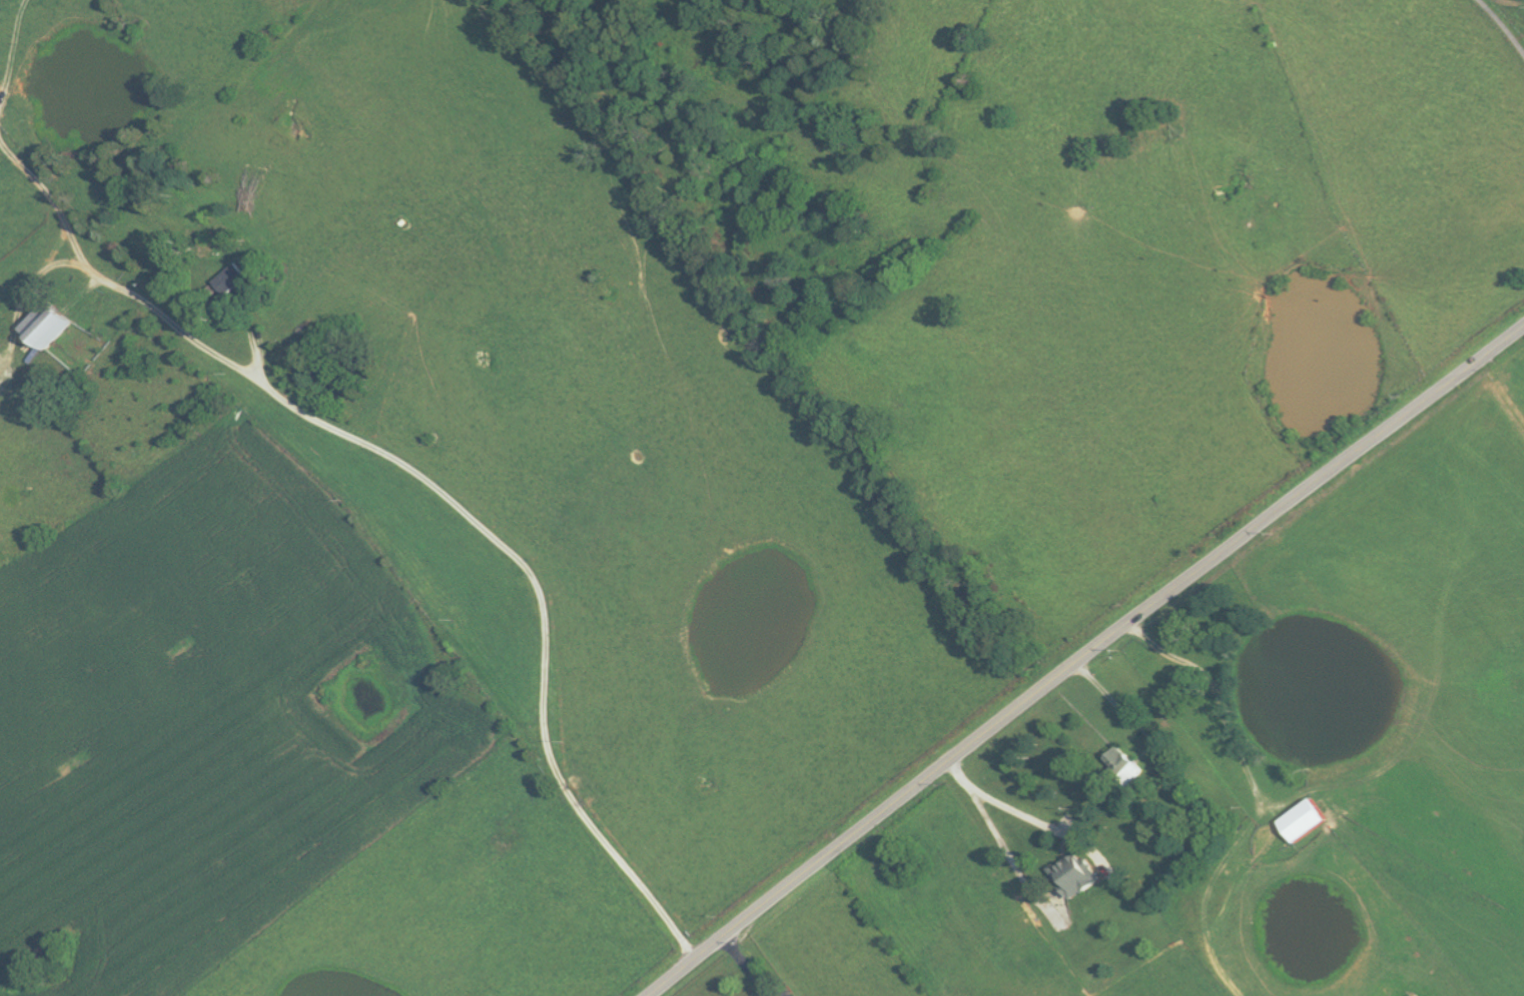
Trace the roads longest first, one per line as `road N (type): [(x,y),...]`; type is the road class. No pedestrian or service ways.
road 1 (secondary): [(653,995),(1523,330)]

